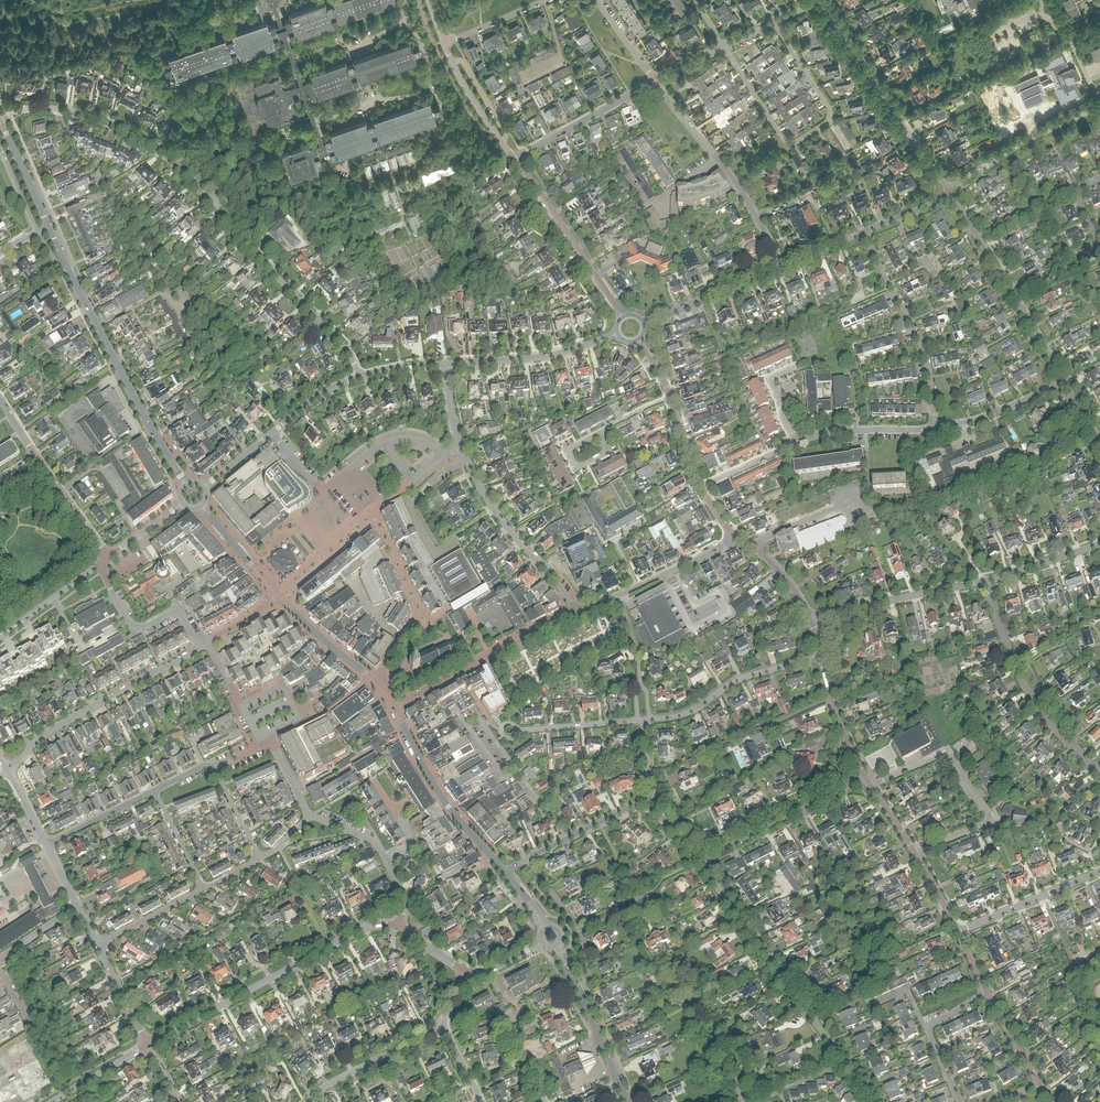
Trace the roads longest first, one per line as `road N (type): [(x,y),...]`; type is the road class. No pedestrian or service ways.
road 1 (residential): [(360,377),(347,349),(175,163),(143,140),(60,109),(27,109),(0,121)]
road 2 (secondary): [(186,485),(151,432),(48,225)]
road 3 (secondary): [(148,1046),(360,931),(397,928)]
road 4 (residential): [(845,1062),(693,865)]
road 5 (residential): [(7,771),(51,731),(199,649)]
road 6 (residential): [(1099,775),(1034,699),(987,581)]
road 7 (residential): [(949,185),(819,0)]
road 8 (residential): [(1063,380),(961,210),(947,200)]
road 9 (residential): [(936,430),(922,349),(863,233)]
road 10 (residential): [(393,707),(574,608)]
road 11 (residential): [(309,817),(207,643)]
road 12 (secondary): [(505,871),(442,800),(393,707)]
road 13 (residential): [(574,608),(493,511),(460,450)]
road 14 (residential): [(693,865),(864,777)]
road 15 (residential): [(623,316),(515,159)]
road 16 (residential): [(821,658),(771,670),(687,713),(651,721)]
road 17 (tertiary): [(812,618),(987,581)]
road 18 (tertiary): [(445,365),(553,356),(618,334)]
road 19 (residential): [(733,540),(592,608),(574,608)]
road 20 (residential): [(1099,108),(949,185)]
road 21 (residential): [(199,649),(177,610),(143,628),(129,624),(99,565)]
road 22 (secondary): [(393,707),(372,679),(277,594)]
road 23 (residential): [(915,857),(992,821),(951,759)]
road 24 (residential): [(515,159),(655,83)]
road 25 (residential): [(788,141),(831,113),(774,25)]
road 26 (residential): [(958,933),(1099,871)]
road 27 (residential): [(523,862),(580,933),(590,975),(579,989)]
road 28 (residential): [(311,1101),(441,1023)]
road 29 (residential): [(643,323),(783,265)]
road 30 (residential): [(794,444),(835,431),(936,430)]
road 31 (residential): [(523,862),(647,804)]
road 32 (residential): [(936,430),(1063,380)]
road 33 (unclassified): [(515,159),(444,45)]
road 34 (tertiary): [(864,777),(821,658)]
road 35 (residential): [(783,265),(716,159)]
road 36 (residential): [(108,557),(35,456)]
road 37 (tertiary): [(99,565),(0,637)]
road 38 (secondary): [(579,989),(626,1101)]
road 39 (residential): [(638,722),(517,730)]

